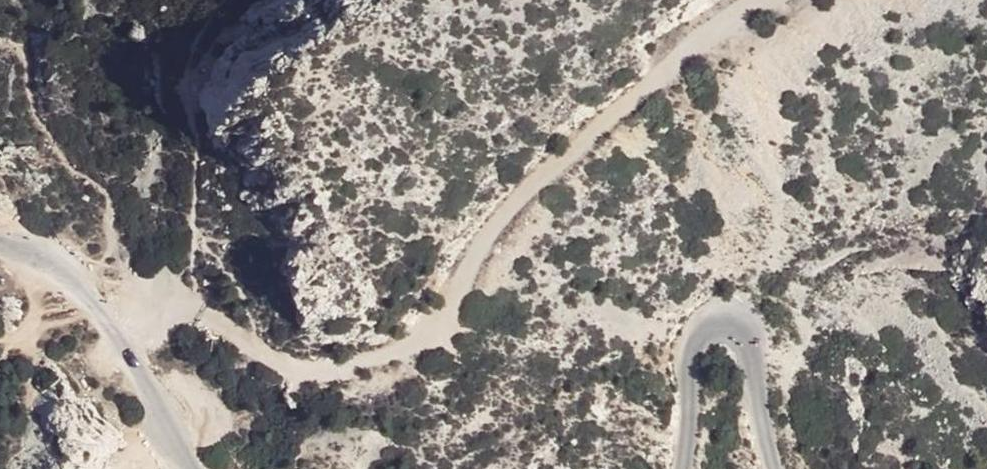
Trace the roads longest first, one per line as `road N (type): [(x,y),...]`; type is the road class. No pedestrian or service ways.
road 1 (track): [(157,299),(202,310),(268,355),(305,368),(400,353),(435,326),(512,206),(758,0)]
road 2 (unclassified): [(774,468),(751,351),(725,326),(705,332),(693,346),(684,468)]
road 3 (unclassified): [(200,468),(72,281),(0,240)]

